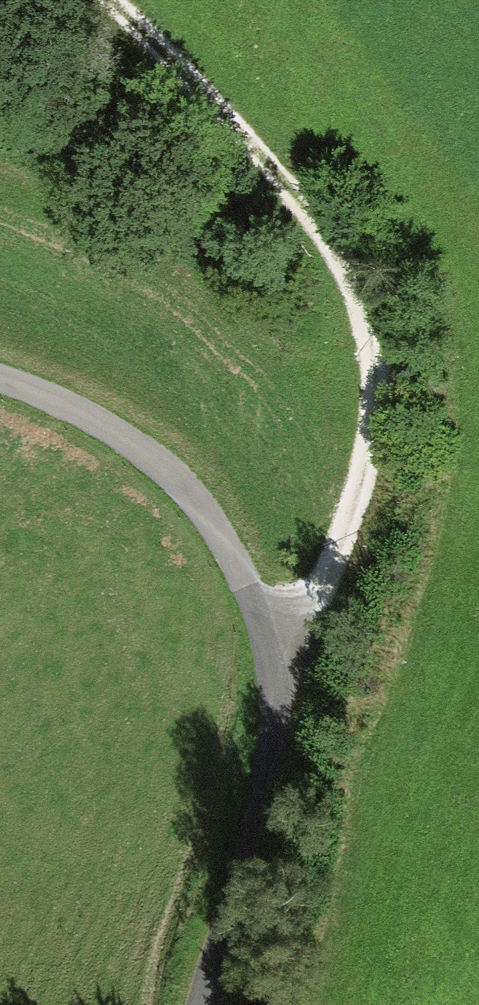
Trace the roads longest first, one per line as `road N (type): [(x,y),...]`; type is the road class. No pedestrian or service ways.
road 1 (track): [(101,0),(280,181),(336,252),(361,308),(374,410),(359,489),(316,590),(258,620)]
road 2 (residential): [(210,1004),(273,741),(270,663),(258,620),(223,541),(167,472),(122,436),(0,378)]

